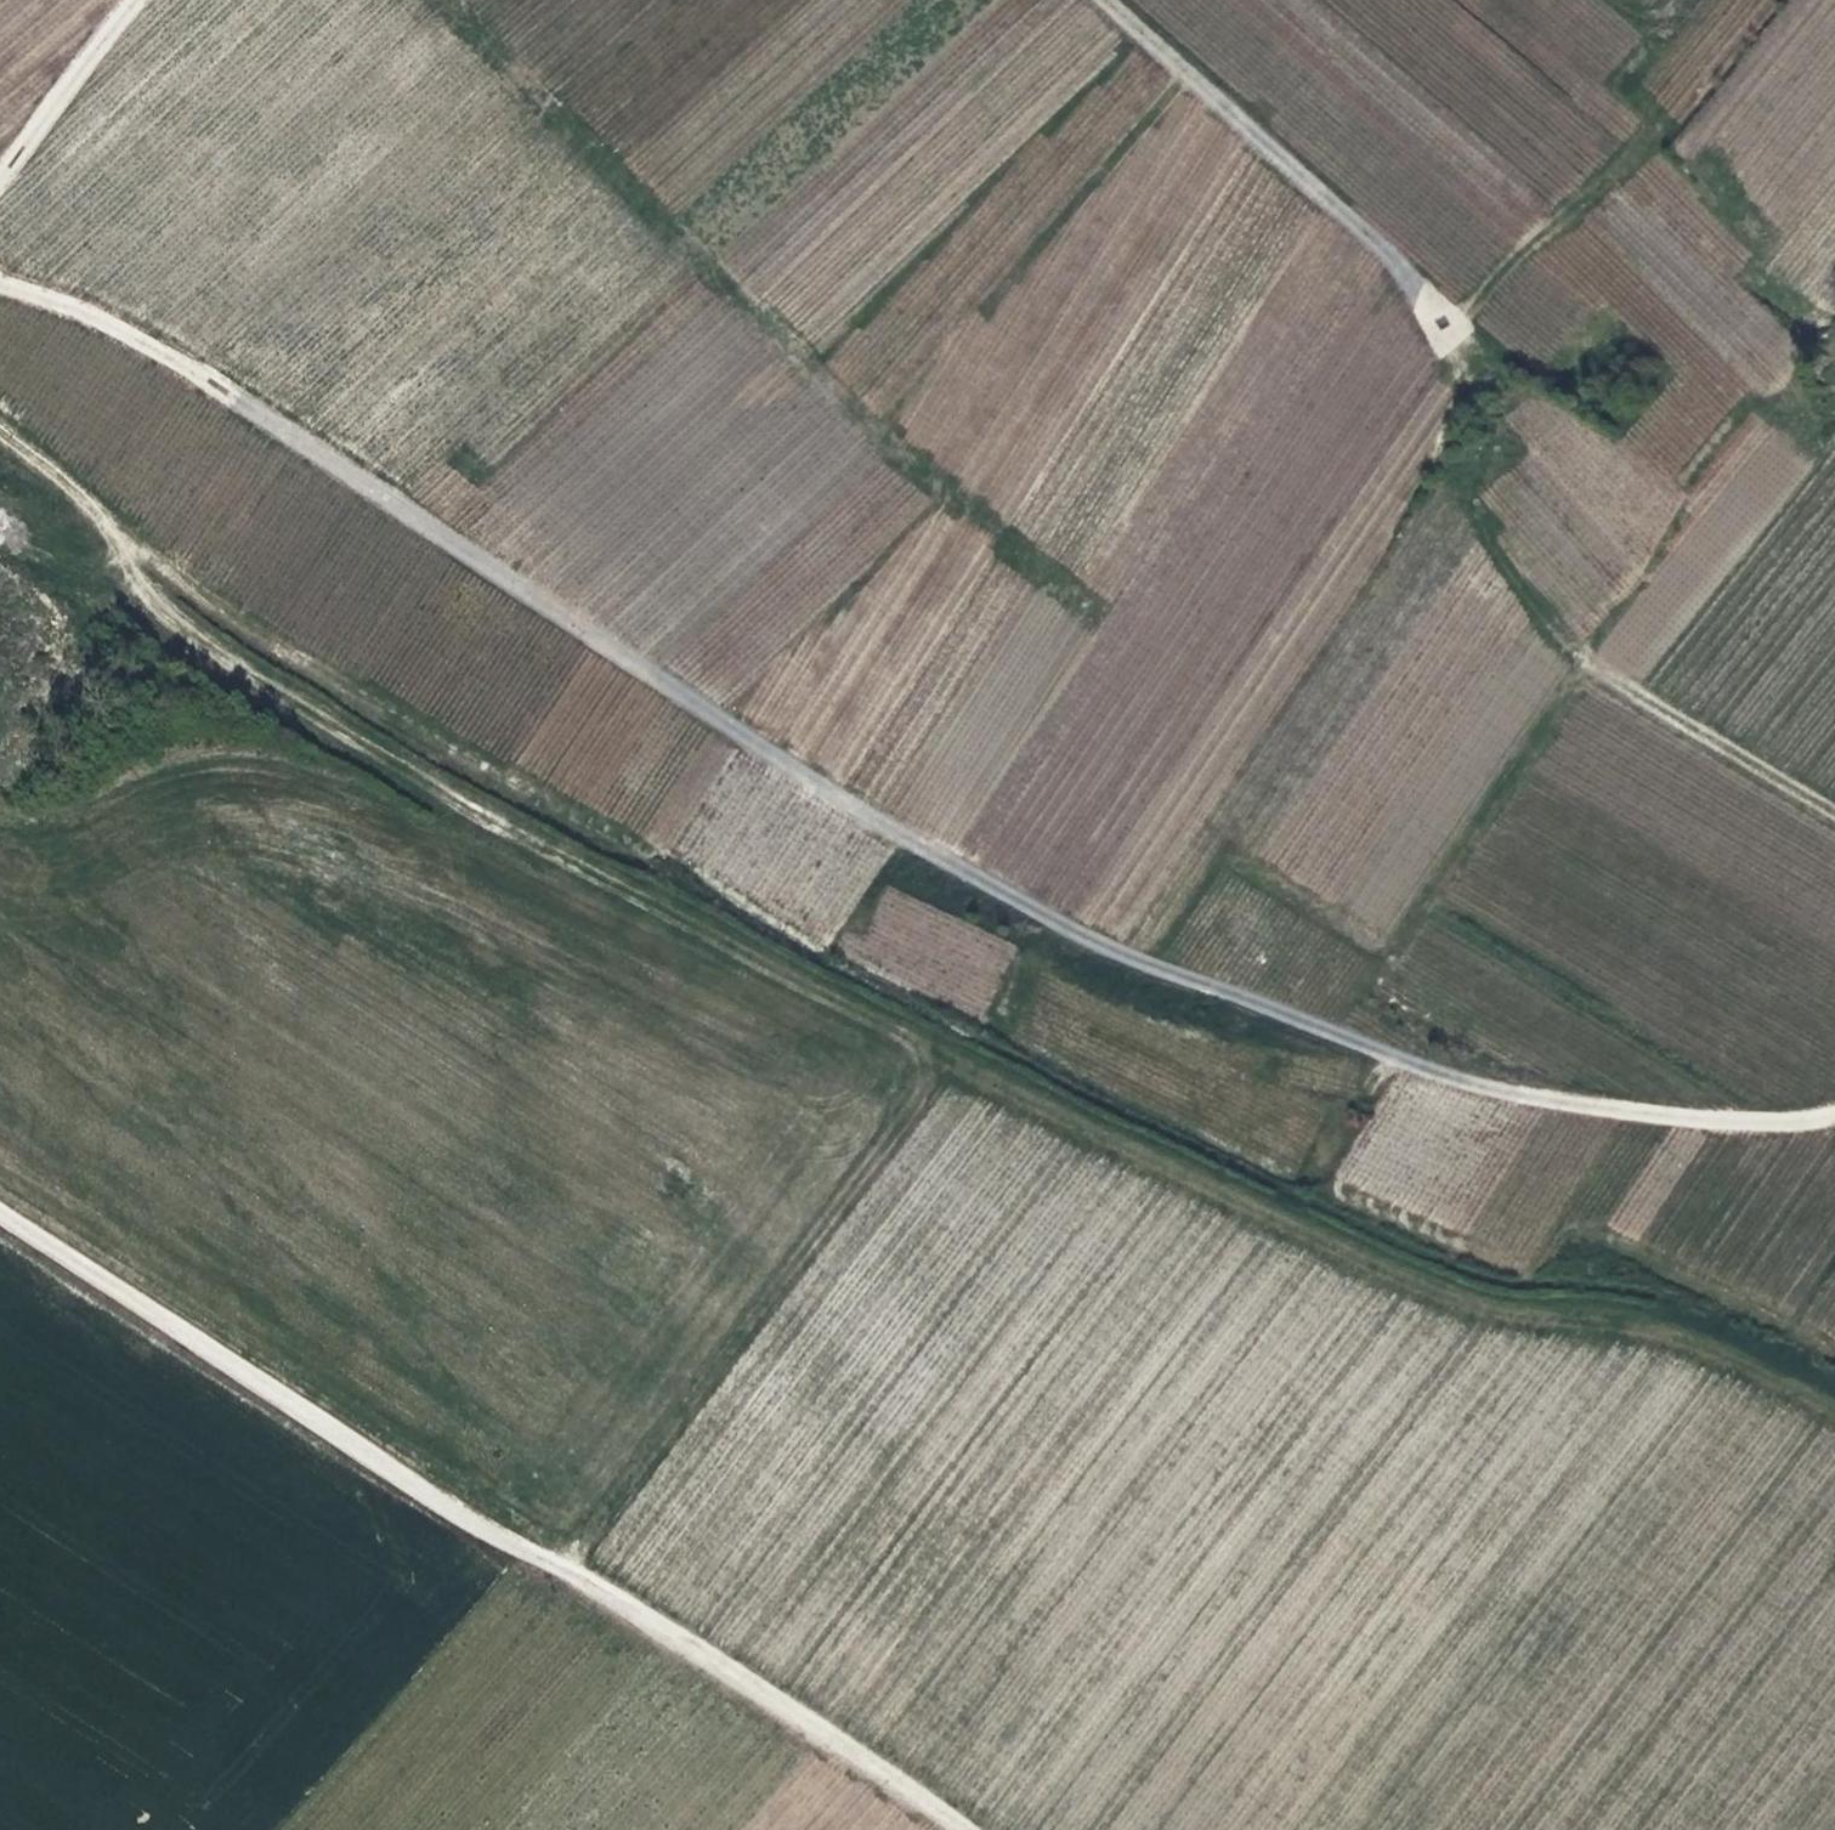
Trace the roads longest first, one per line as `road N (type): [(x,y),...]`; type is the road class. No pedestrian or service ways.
road 1 (track): [(1834,1110),(1772,1128),(1485,1095),(1254,1006),(833,801),(315,431),(0,278)]
road 2 (track): [(0,1208),(358,1440),(578,1569),(949,1829)]
road 3 (track): [(1106,0),(1446,314)]
road 4 (track): [(138,0),(0,172)]

